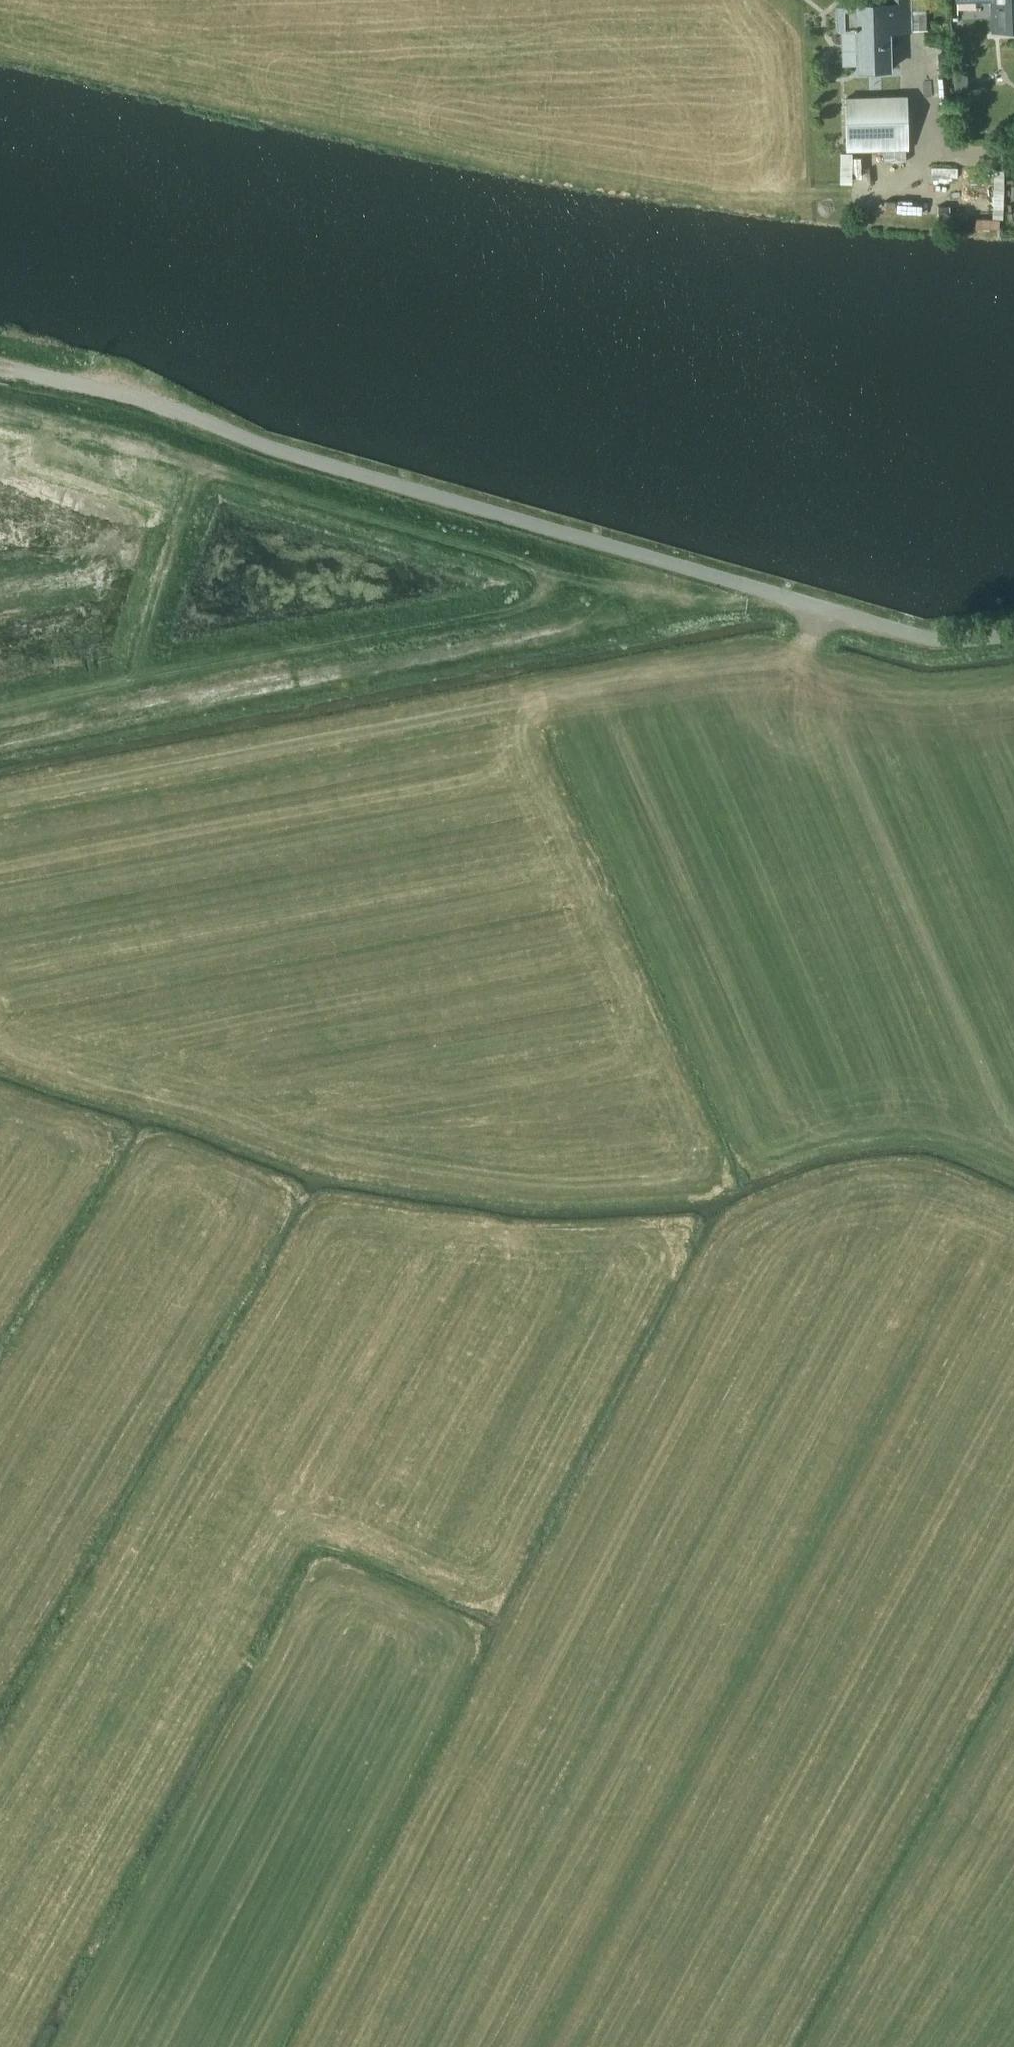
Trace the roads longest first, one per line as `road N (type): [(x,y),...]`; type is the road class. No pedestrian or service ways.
road 1 (residential): [(1013,635),(937,641),(896,634),(306,457),(170,408),(0,365)]

